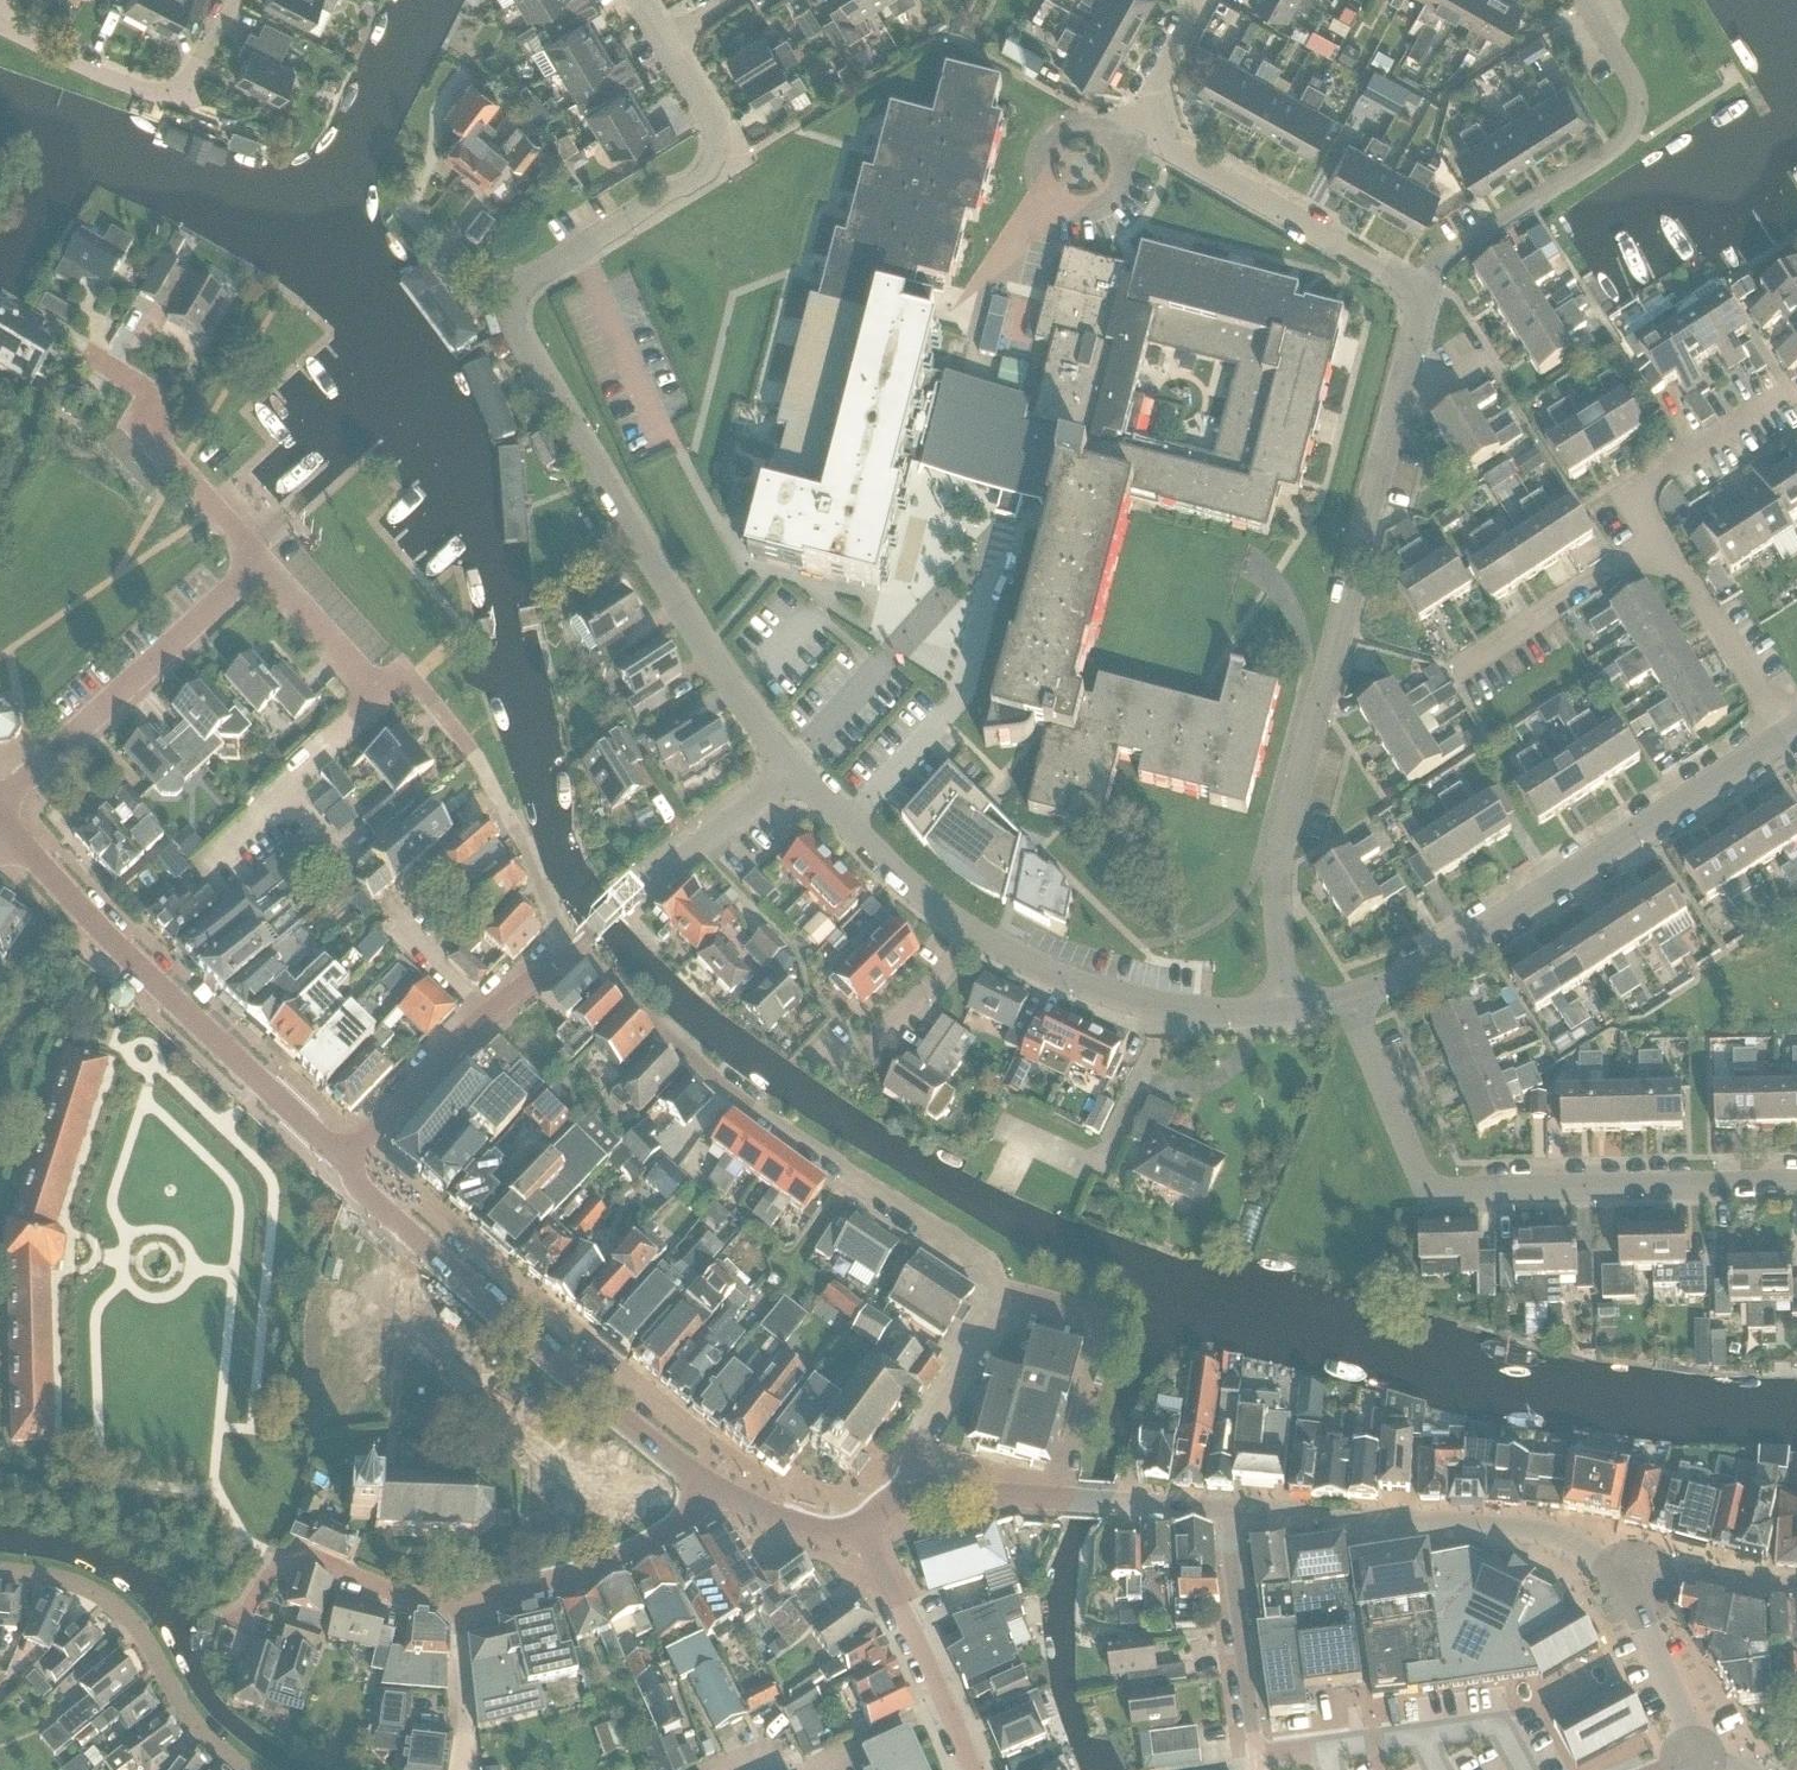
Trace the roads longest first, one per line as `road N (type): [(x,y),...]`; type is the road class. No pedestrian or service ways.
road 1 (residential): [(1285,1009),(1276,867),(1425,293)]
road 2 (unclassified): [(1796,1182),(1442,1191),(1421,1177),(1351,999)]
road 3 (unclassified): [(577,946),(720,1086),(978,1256),(1000,1297)]
road 4 (residential): [(509,297),(510,322),(705,644),(793,763)]
road 5 (residential): [(1351,999),(1422,967),(1790,730)]
road 6 (unclassified): [(708,1486),(367,1194),(349,1163)]
road 7 (unclassified): [(349,1163),(15,842)]
road 8 (unclassified): [(1615,1591),(1591,1554),(1550,1534),(1227,1509)]
road 9 (residential): [(1425,293),(1448,255),(1629,135),(1637,109),(1632,80),(1583,0)]
road 10 (residential): [(509,297),(525,279),(711,168),(715,128),(662,39)]
road 11 (unclassified): [(0,801),(261,565)]
road 12 (residential): [(966,930),(1037,965),(1166,1009),(1285,1009)]
road 13 (residential): [(0,1569),(53,1576),(107,1600),(141,1634),(199,1727),(247,1769)]
road 14 (residential): [(1425,293),(1172,152),(1150,123)]
road 15 (unclassified): [(261,565),(380,695),(405,671),(474,750)]
road 16 (unclassified): [(349,1163),(482,1015),(567,952)]
road 17 (residential): [(0,26),(132,88),(166,91),(194,72),(229,0)]
road 18 (residential): [(1051,1499),(1100,1320),(1000,1297)]
road 19 (residential): [(455,1598),(618,1557),(671,1530),(708,1486)]
road 20 (unclassified): [(577,946),(625,897),(793,763)]
road 21 (unclassified): [(261,565),(164,452),(146,389),(87,354)]
road 22 (unclassified): [(971,1769),(860,1526)]
road 23 (residential): [(241,1619),(278,1561),(291,1555),(393,1593),(455,1598)]
road 24 (residential): [(1656,540),(1625,494),(1786,388)]
road 25 (residential): [(1227,1509),(1256,1755)]
road 26 (residential): [(793,763),(966,930)]
road 27 (residential): [(1460,668),(1656,540)]
road 28 (residential): [(1790,730),(1656,540)]
road 29 (residential): [(474,750),(567,952)]
road 30 (unclassified): [(915,1488),(919,1434),(1000,1297)]
road 31 (residential): [(1796,1586),(1669,1570),(1615,1591)]
road 32 (unclassified): [(846,1072),(966,930)]
road 33 (unclassified): [(1699,1753),(1615,1591)]
road 34 (residential): [(457,1769),(466,1745),(455,1598)]
road 35 (unclassified): [(860,1526),(835,1531),(782,1521),(708,1486)]
road 36 (residential): [(1045,196),(963,311)]
road 37 (residential): [(1045,196),(1068,212),(1096,210),(1118,193),(1125,167),(1115,141)]
road 38 (unclassified): [(915,1488),(1051,1499)]
road 39 (residential): [(1115,141),(1087,124),(1054,134),(1037,163),(1045,196)]
road 40 (residential): [(1150,123),(1155,84),(1199,0)]
road 41 (unclassified): [(509,297),(438,253),(408,223)]

